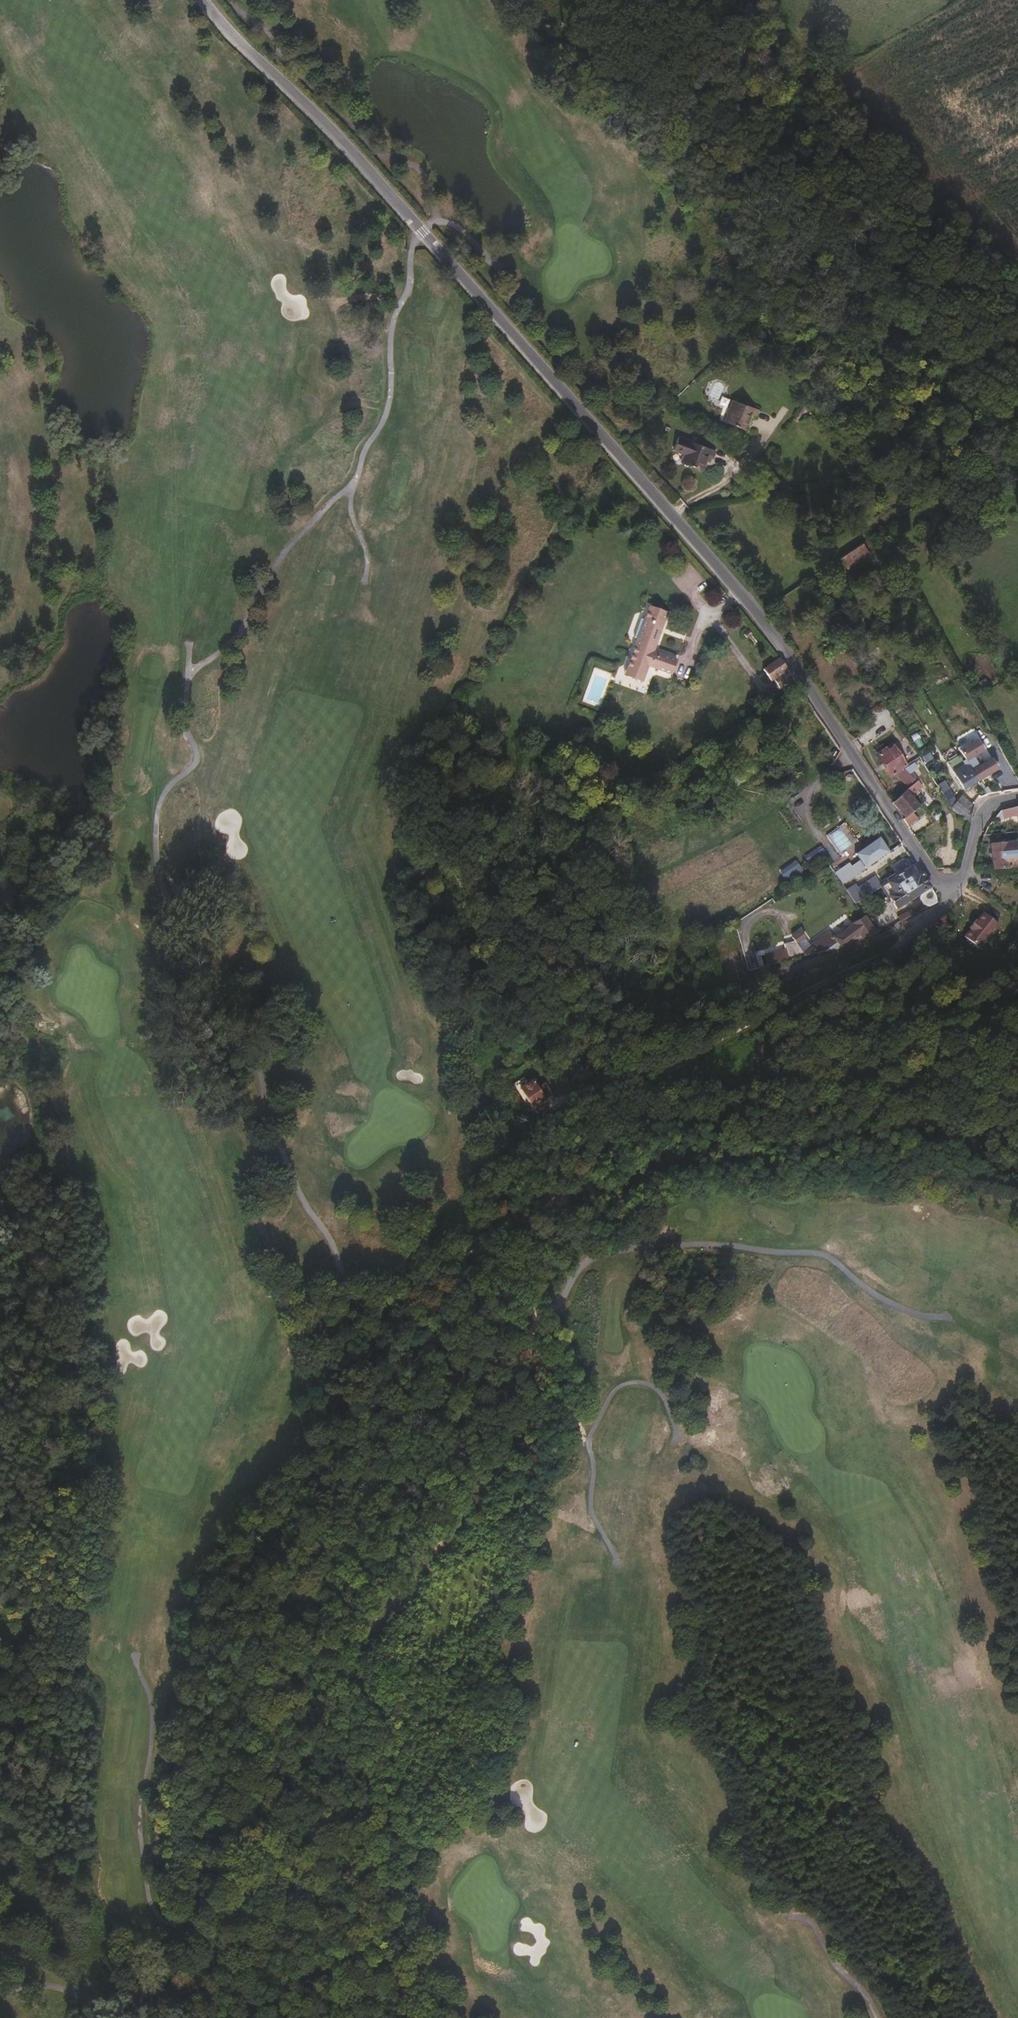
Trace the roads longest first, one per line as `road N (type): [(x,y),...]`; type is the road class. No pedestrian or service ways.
road 1 (residential): [(1017,799),(984,813),(963,883),(943,894),(779,648),(536,360)]
road 2 (unclassified): [(536,360),(201,0)]
road 3 (track): [(1017,1164),(956,1136),(915,1129),(853,1133),(791,1159),(725,1159)]

